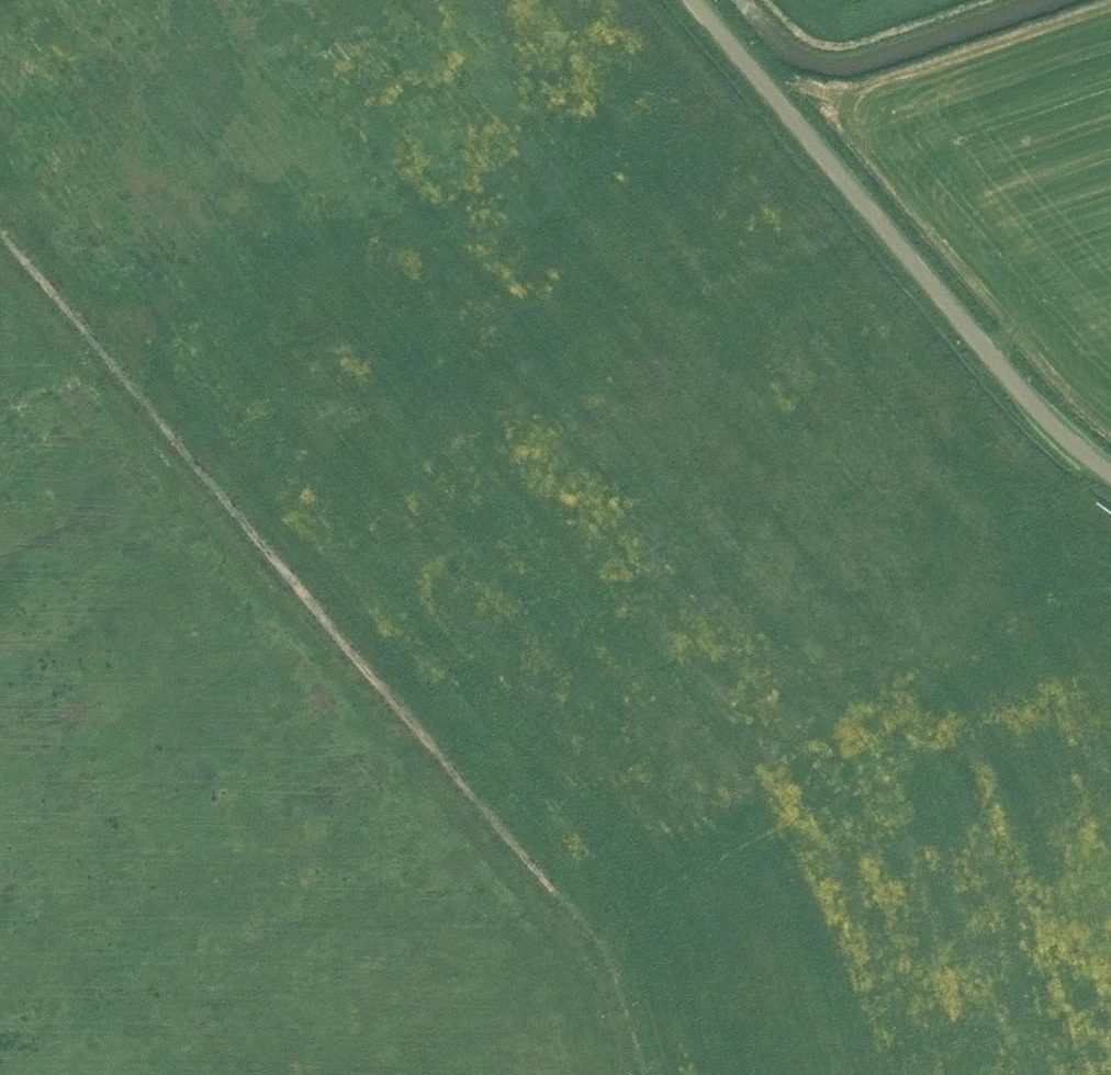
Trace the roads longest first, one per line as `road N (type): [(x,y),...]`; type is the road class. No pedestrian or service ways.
road 1 (unclassified): [(1110,471),(969,329),(694,0)]

